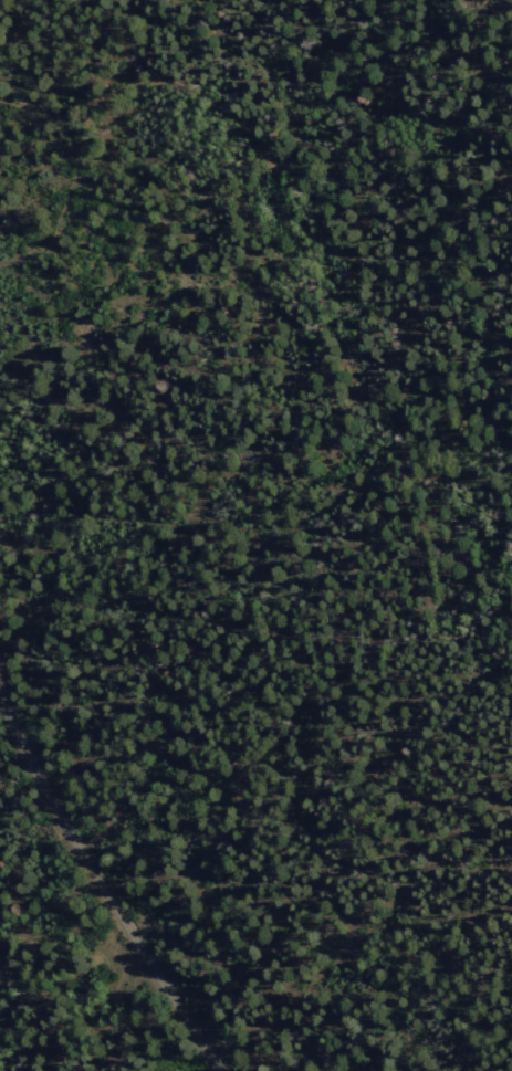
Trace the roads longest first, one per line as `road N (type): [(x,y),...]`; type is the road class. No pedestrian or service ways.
road 1 (track): [(0,739),(240,1070)]

